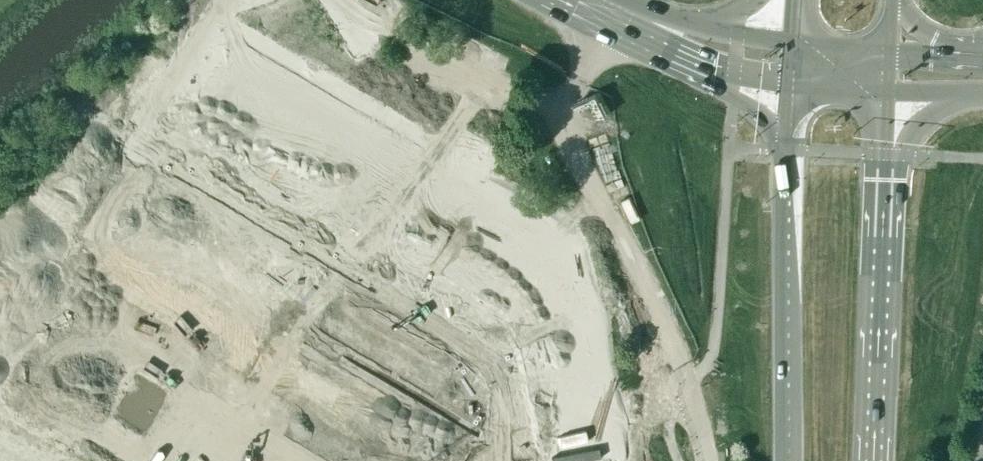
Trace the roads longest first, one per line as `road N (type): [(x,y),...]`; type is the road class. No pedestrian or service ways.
road 1 (trunk): [(786,83),(781,460)]
road 2 (trunk): [(873,460),(888,87)]
road 3 (unclassified): [(707,460),(676,351),(570,149),(566,118)]
road 4 (trunk): [(561,0),(715,72),(786,83)]
road 5 (trunk): [(788,42),(707,29),(630,0)]

